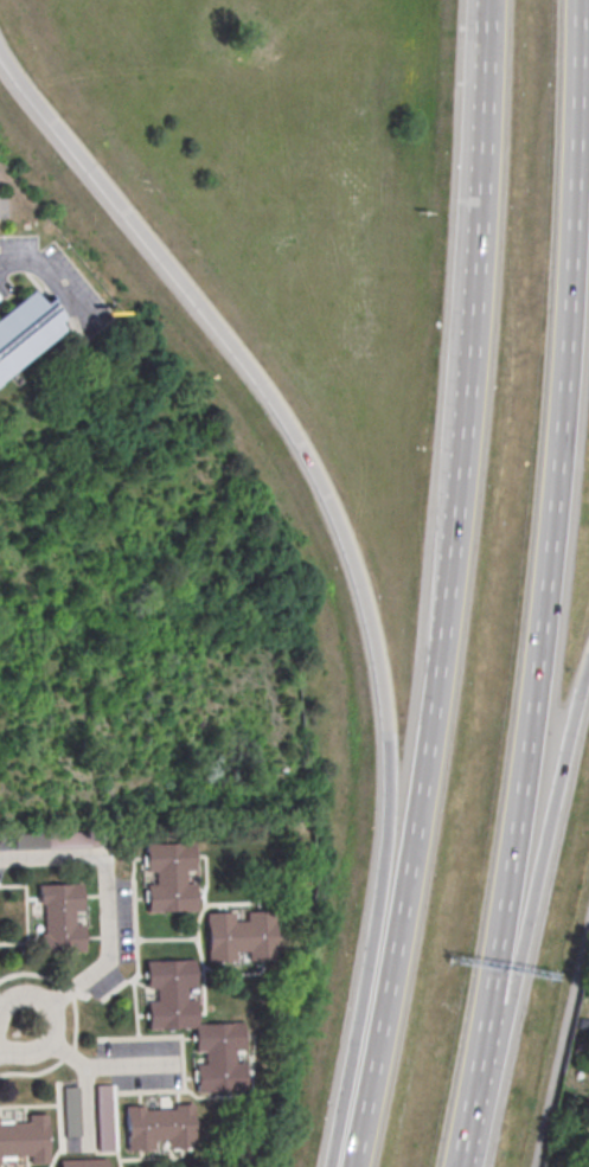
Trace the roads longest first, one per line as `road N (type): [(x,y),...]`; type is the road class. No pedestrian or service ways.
road 1 (motorway): [(457,1166),(538,708),(577,156),(577,0)]
road 2 (motorway): [(0,46),(203,301),(326,486),(360,569),(386,707),(389,770)]
road 3 (motorway): [(475,1166),(588,654)]
road 4 (motorway): [(389,770),(412,998),(409,1166)]
road 5 (residential): [(47,1008),(105,963),(104,858)]
road 6 (residential): [(0,1053),(43,1050),(53,1028),(44,1004),(27,996),(0,1012)]

